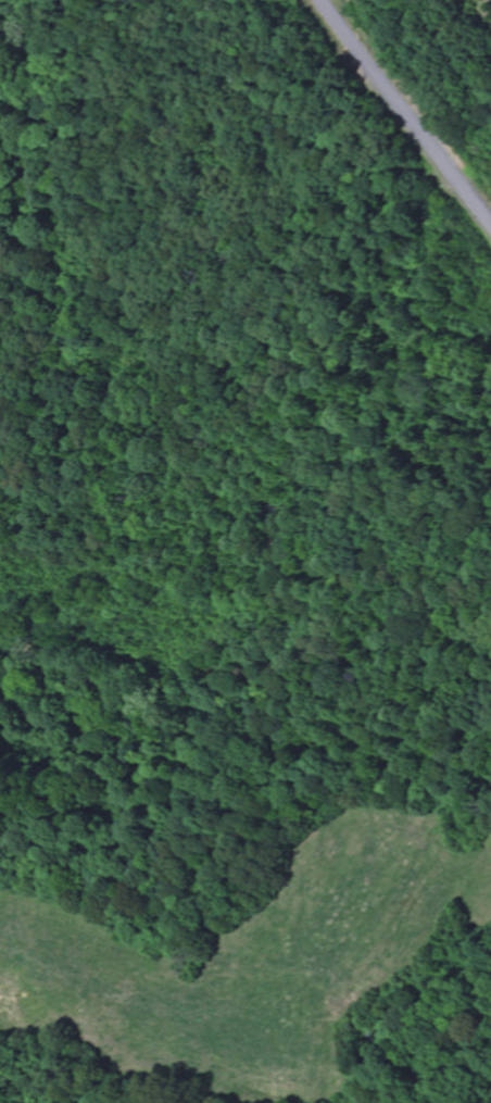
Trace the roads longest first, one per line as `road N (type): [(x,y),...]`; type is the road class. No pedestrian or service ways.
road 1 (residential): [(321,0),(490,213)]

